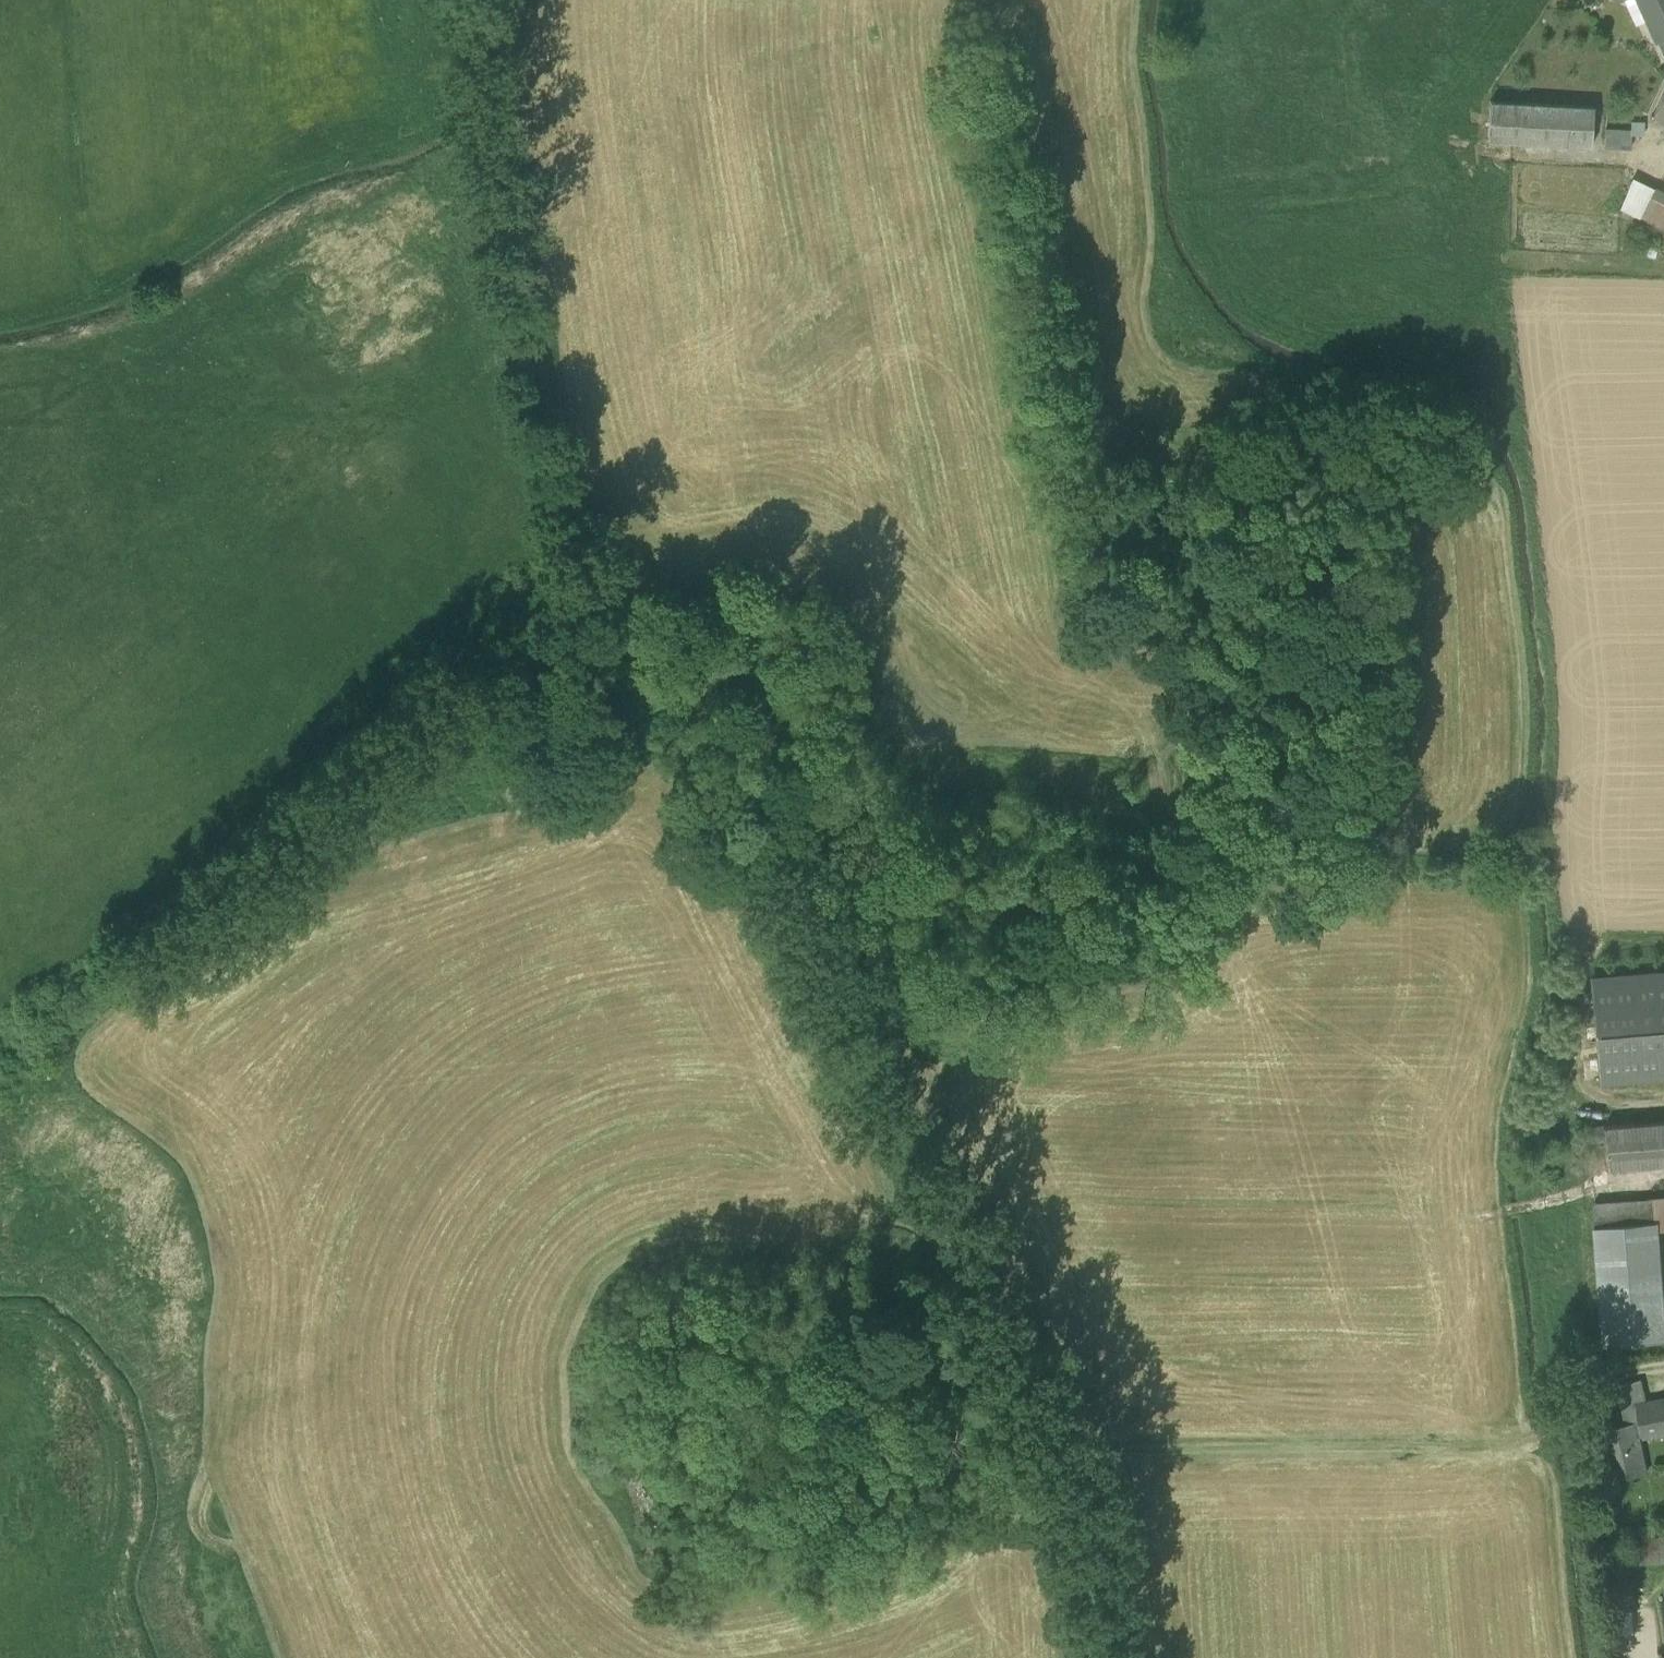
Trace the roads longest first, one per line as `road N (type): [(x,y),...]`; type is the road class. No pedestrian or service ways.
road 1 (track): [(1057,1451),(1533,1448),(1592,1376),(1653,1365)]
road 2 (track): [(1057,1451),(1076,1657)]

